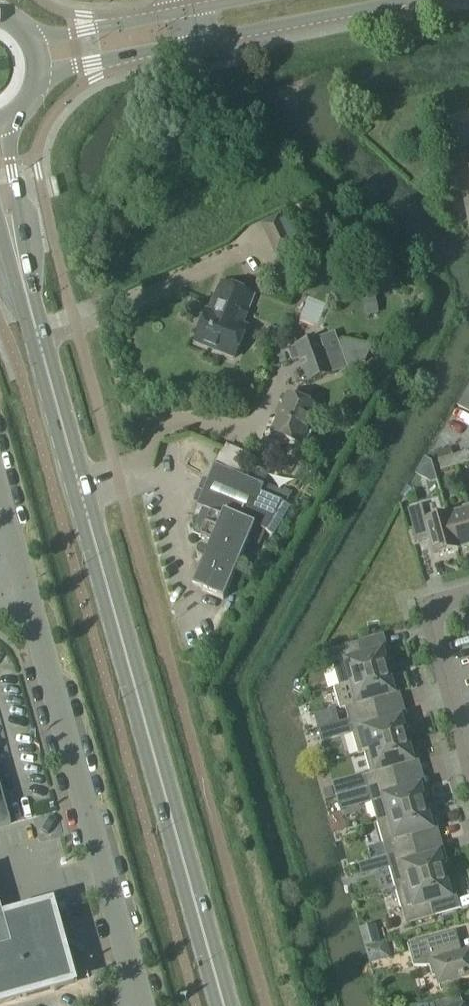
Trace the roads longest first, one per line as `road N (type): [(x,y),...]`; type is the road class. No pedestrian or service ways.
road 1 (secondary): [(223,1005),(0,179)]
road 2 (unclassified): [(140,1005),(22,588)]
road 3 (tertiary): [(204,44),(424,0)]
road 4 (residential): [(468,751),(439,640),(440,616),(468,596)]
road 5 (tertiary): [(39,79),(204,44)]
road 6 (tertiary): [(197,11),(33,45)]

